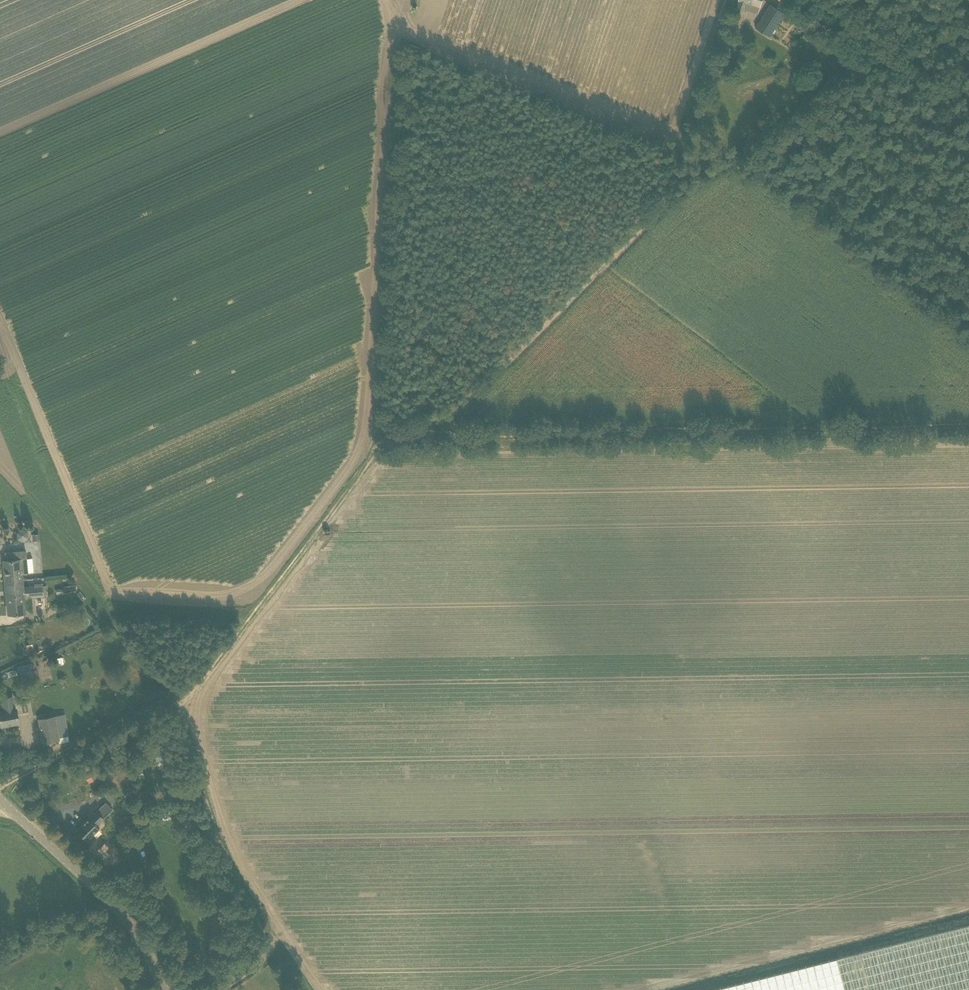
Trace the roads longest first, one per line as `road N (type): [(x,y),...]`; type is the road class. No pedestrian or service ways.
road 1 (track): [(439,435),(968,428)]
road 2 (track): [(439,435),(648,223),(671,177),(725,8)]
road 3 (track): [(170,697),(207,668),(381,444),(439,435)]
road 4 (track): [(270,945),(258,935),(218,851),(170,697)]
road 5 (tertiary): [(165,989),(121,912),(0,801)]
road 6 (track): [(968,115),(806,0)]
road 7 (track): [(0,785),(170,697)]

